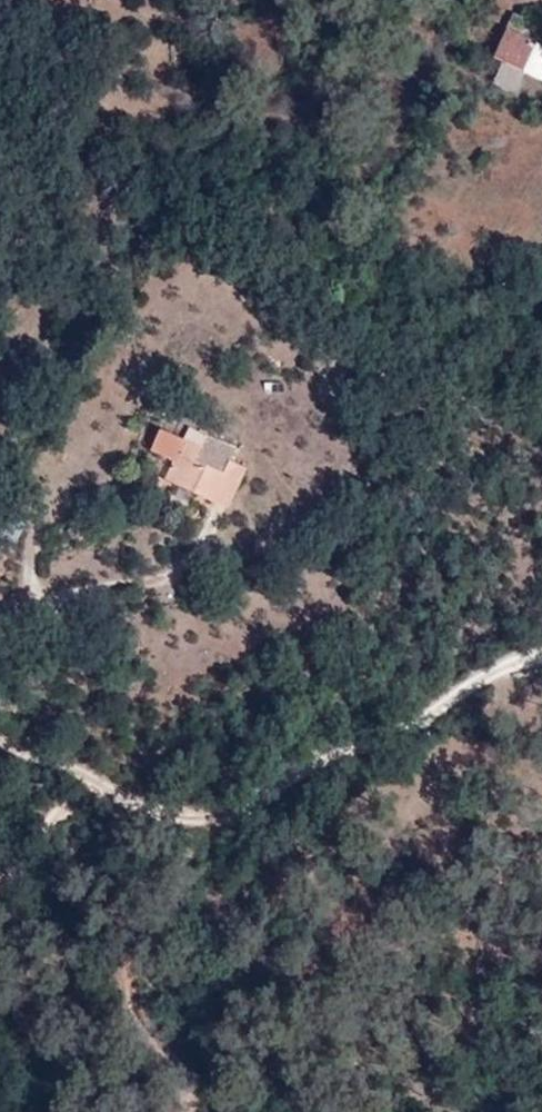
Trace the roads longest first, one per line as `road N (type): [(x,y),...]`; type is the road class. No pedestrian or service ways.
road 1 (track): [(0,744),(118,796),(234,811),(499,678),(541,665)]
road 2 (track): [(0,1017),(123,924),(234,811)]
road 3 (track): [(123,924),(139,1004),(191,1068),(180,1111)]

